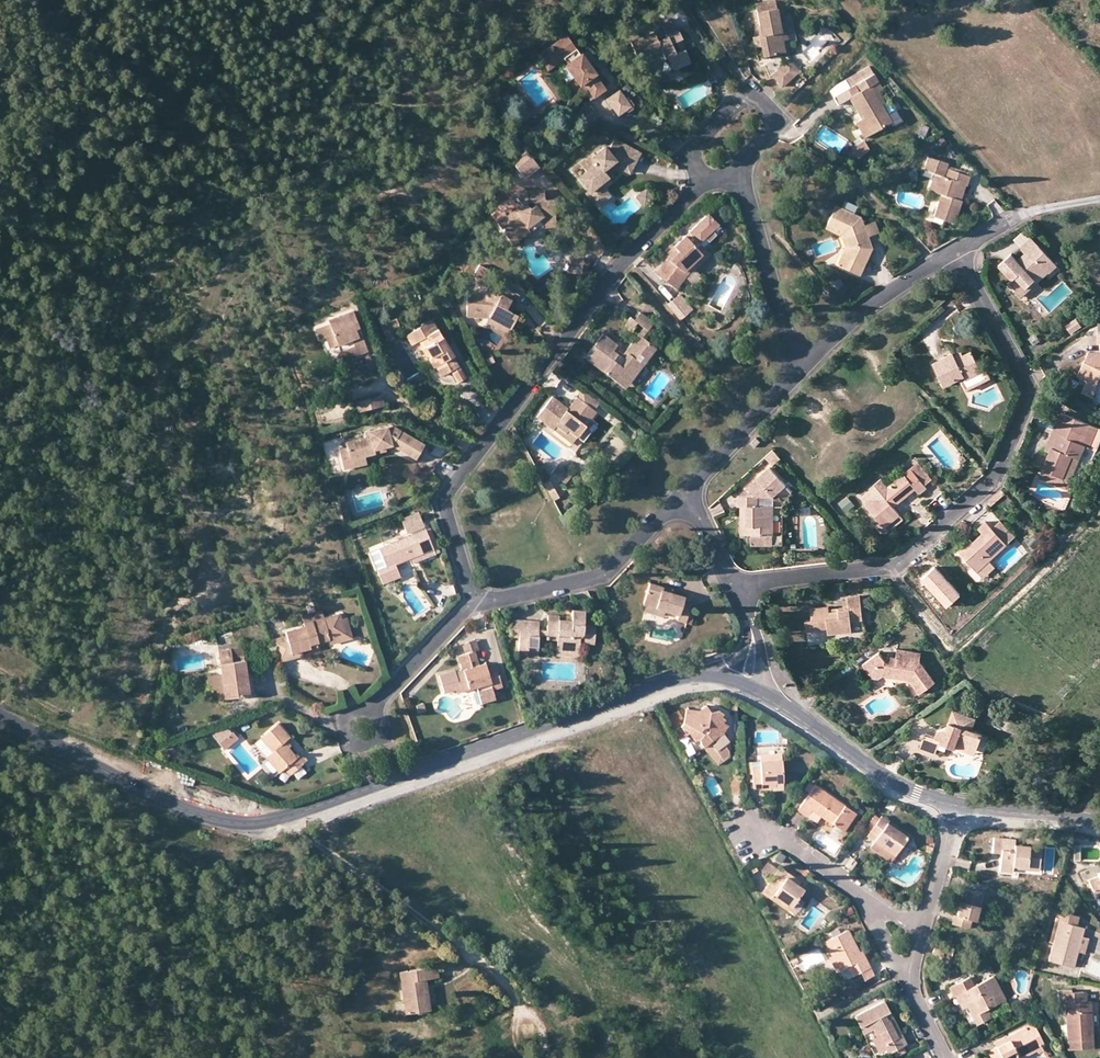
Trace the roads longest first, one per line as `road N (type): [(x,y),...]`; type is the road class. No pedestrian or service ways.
road 1 (tertiary): [(730,683),(656,686),(256,824),(195,813),(101,770)]
road 2 (residential): [(956,251),(1030,390),(998,473),(901,563),(735,590)]
road 3 (residential): [(705,182),(615,273),(444,496),(476,596)]
road 4 (track): [(320,846),(428,791),(575,741)]
road 5 (residential): [(476,596),(508,598),(604,575),(685,492)]
road 6 (tertiary): [(953,806),(901,789),(757,694)]
road 7 (track): [(298,822),(474,960)]
road 8 (residential): [(735,176),(774,125),(770,107),(755,98),(742,100),(693,149),(694,169),(705,182)]
road 9 (residential): [(799,369),(735,176)]
road 10 (residential): [(799,369),(893,288),(956,251)]
road 11 (residential): [(476,596),(364,721)]
road 12 (residential): [(685,492),(799,369)]
road 13 (tertiary): [(1099,822),(953,806)]
road 14 (residential): [(862,895),(753,823)]
road 15 (residential): [(926,923),(953,806)]

